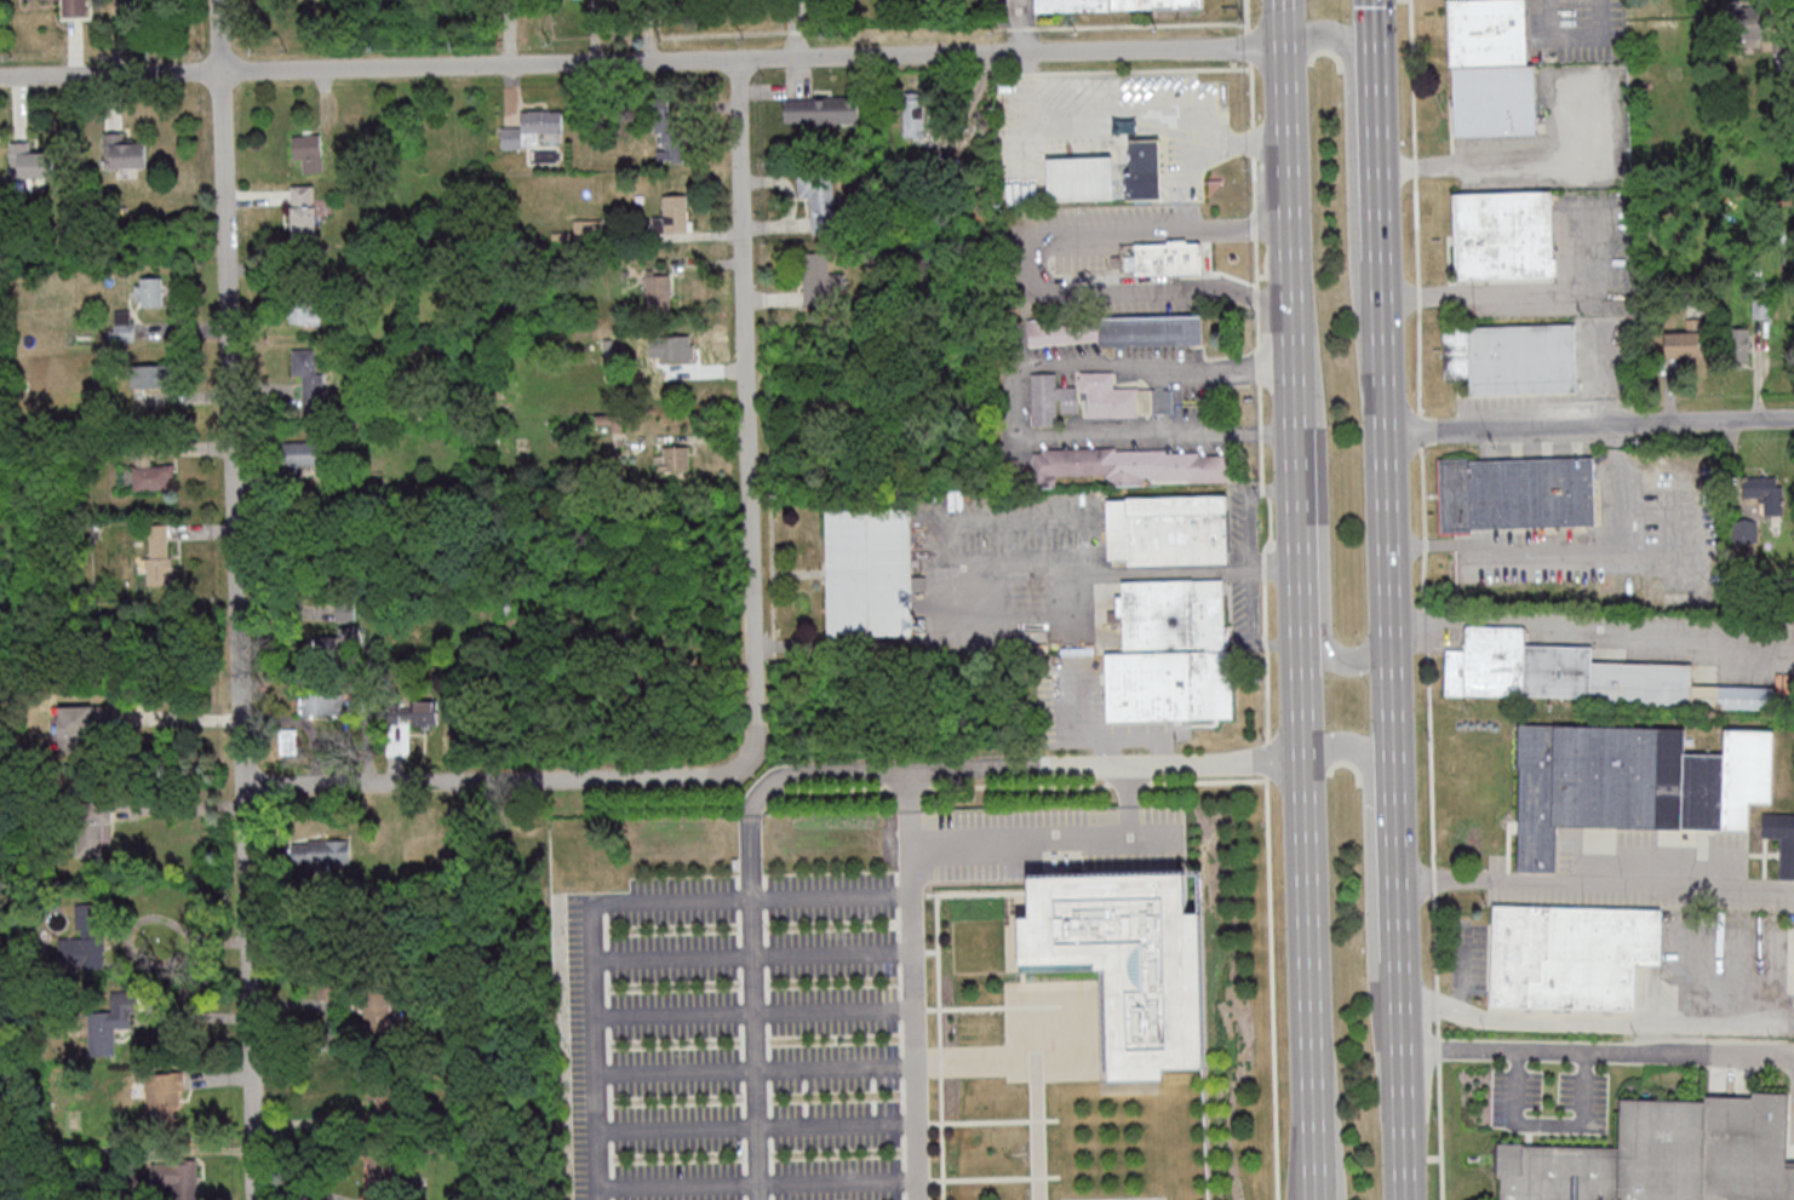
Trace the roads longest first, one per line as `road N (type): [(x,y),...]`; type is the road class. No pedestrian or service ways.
road 1 (residential): [(1285,41),(0,77)]
road 2 (residential): [(258,1199),(219,0)]
road 3 (residential): [(755,751),(741,56)]
road 4 (residential): [(1303,760),(787,774),(751,811)]
road 5 (primary): [(1301,648),(1316,1199)]
road 6 (residential): [(243,783),(730,776),(755,751)]
road 7 (primary): [(1391,759),(1380,253)]
road 8 (primary): [(1285,0),(1296,440)]
road 9 (residential): [(1793,418),(1385,427)]
road 10 (primary): [(1294,327),(1319,425),(1326,648),(1346,665),(1369,662),(1391,643)]
road 11 (primary): [(1382,343),(1353,268),(1345,45),(1323,31),(1285,41)]
road 12 (primary): [(1402,1030),(1371,974),(1364,754),(1342,741),(1323,743),(1303,760)]
road 13 (primary): [(1406,1199),(1399,958)]
road 14 (primary): [(1296,440),(1301,648)]
road 15 (primary): [(1399,958),(1391,759)]
road 16 (primary): [(1380,224),(1374,40)]

